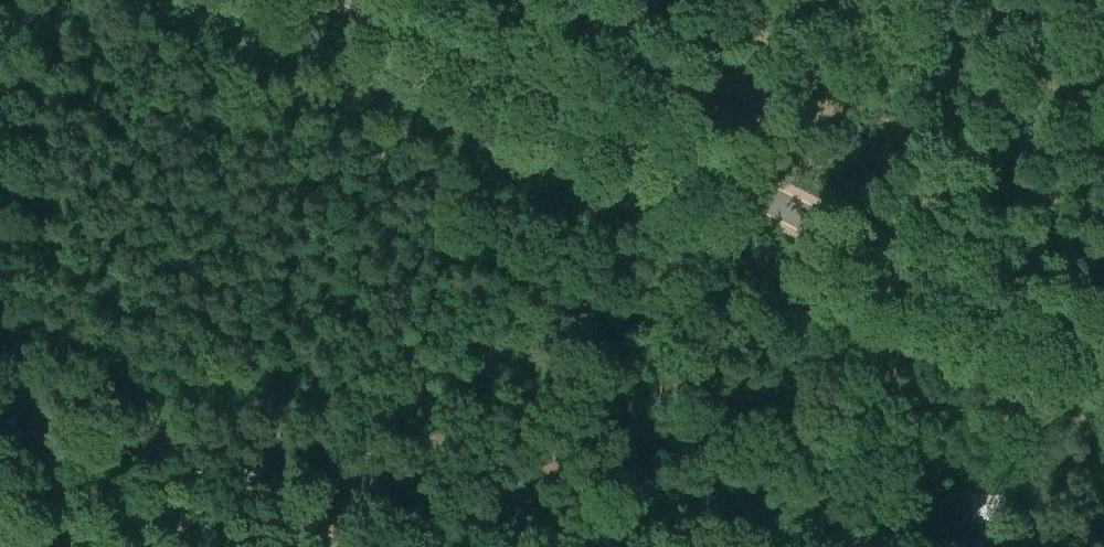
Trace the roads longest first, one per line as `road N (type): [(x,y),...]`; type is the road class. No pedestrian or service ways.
road 1 (unclassified): [(0,465),(460,487),(712,533),(853,546)]
road 2 (tertiary): [(1103,368),(365,0)]

